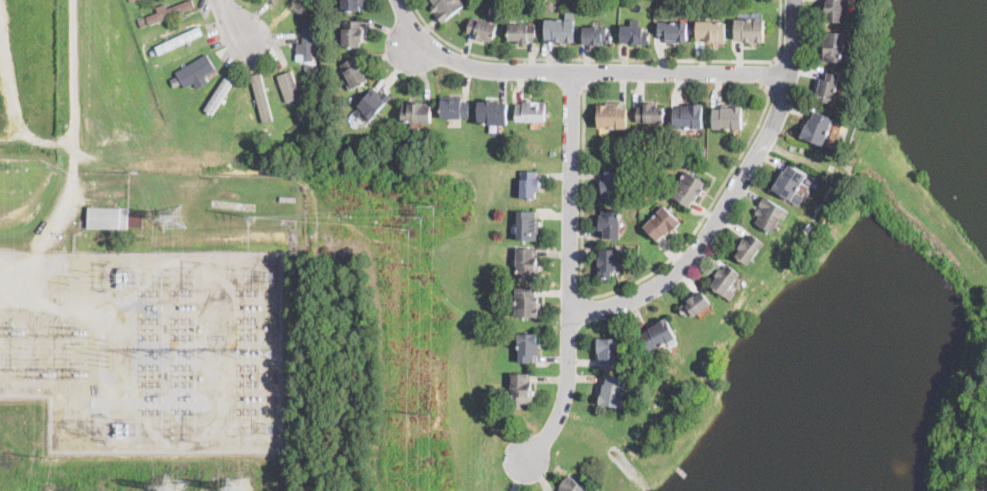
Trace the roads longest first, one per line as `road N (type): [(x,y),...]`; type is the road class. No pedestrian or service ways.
road 1 (residential): [(568,310),(602,309),(644,294),(707,236),(773,127),(787,77),(793,0)]
road 2 (residential): [(787,77),(490,69),(445,56),(414,32),(398,0)]
road 3 (residential): [(526,460),(557,417),(565,387),(572,71)]
road 4 (residential): [(72,139),(71,0)]

